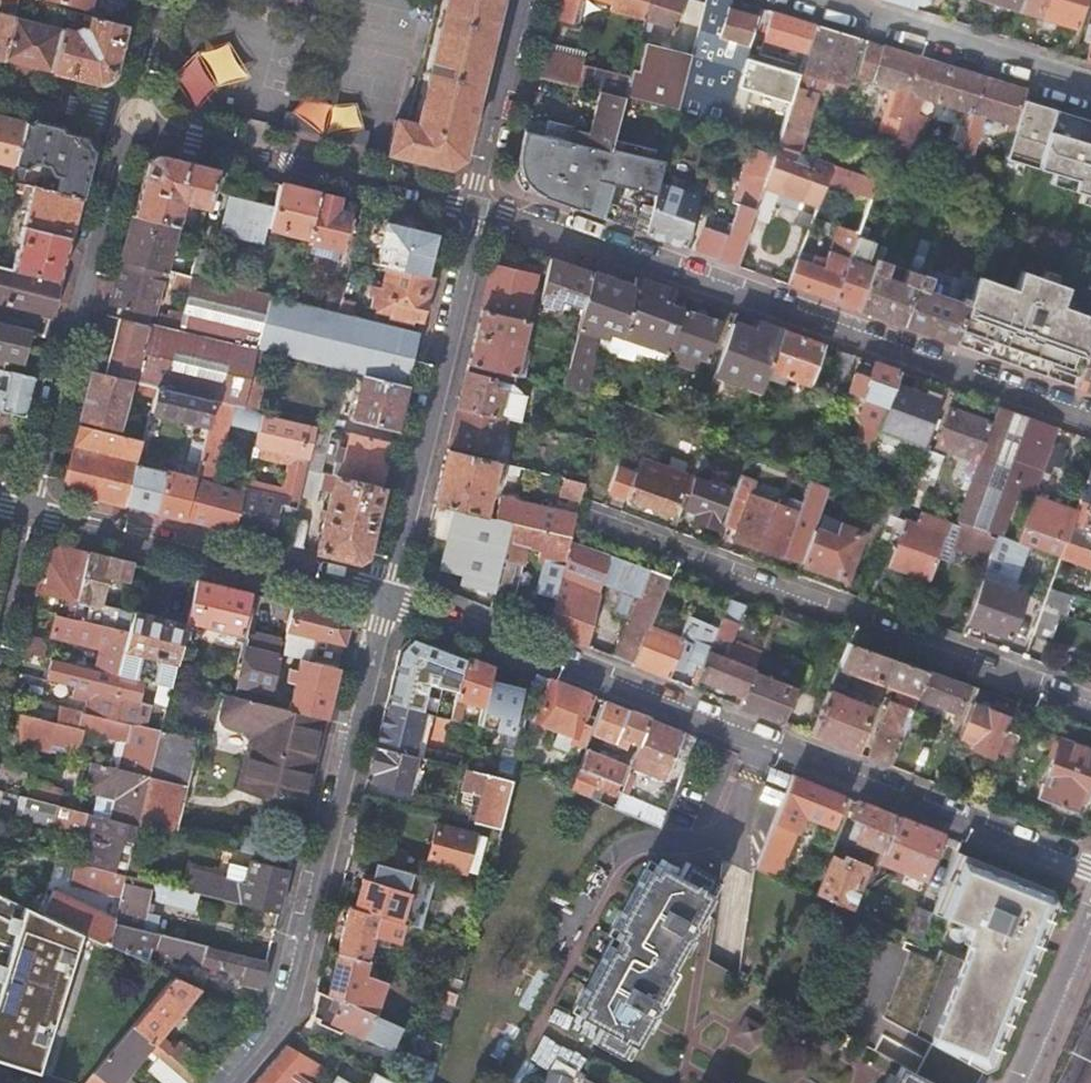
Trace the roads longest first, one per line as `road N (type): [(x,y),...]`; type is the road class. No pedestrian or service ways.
road 1 (residential): [(385,597),(760,744),(942,806),(983,832),(1090,873)]
road 2 (residential): [(1090,416),(478,206)]
road 3 (residential): [(385,597),(285,1013),(227,1082)]
road 4 (residential): [(29,512),(130,120)]
road 5 (residential): [(478,206),(385,597)]
road 6 (residential): [(29,512),(385,597)]
road 7 (residential): [(1090,85),(812,0)]
road 8 (residential): [(523,0),(478,206)]
road 9 (residential): [(1018,1082),(1090,918)]
road 10 (residential): [(130,120),(0,90)]
road 11 (residential): [(130,120),(160,0)]

